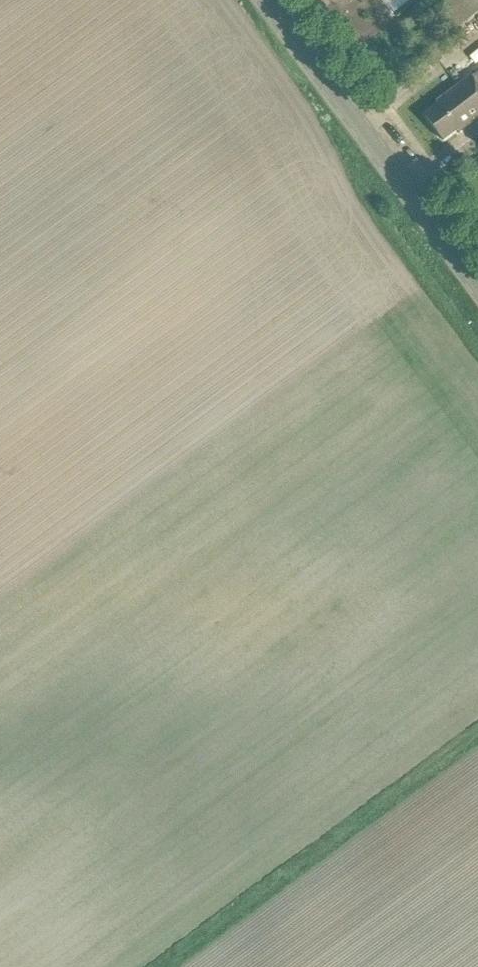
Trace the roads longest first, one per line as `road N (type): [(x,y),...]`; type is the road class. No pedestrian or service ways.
road 1 (tertiary): [(477,281),(272,0)]

